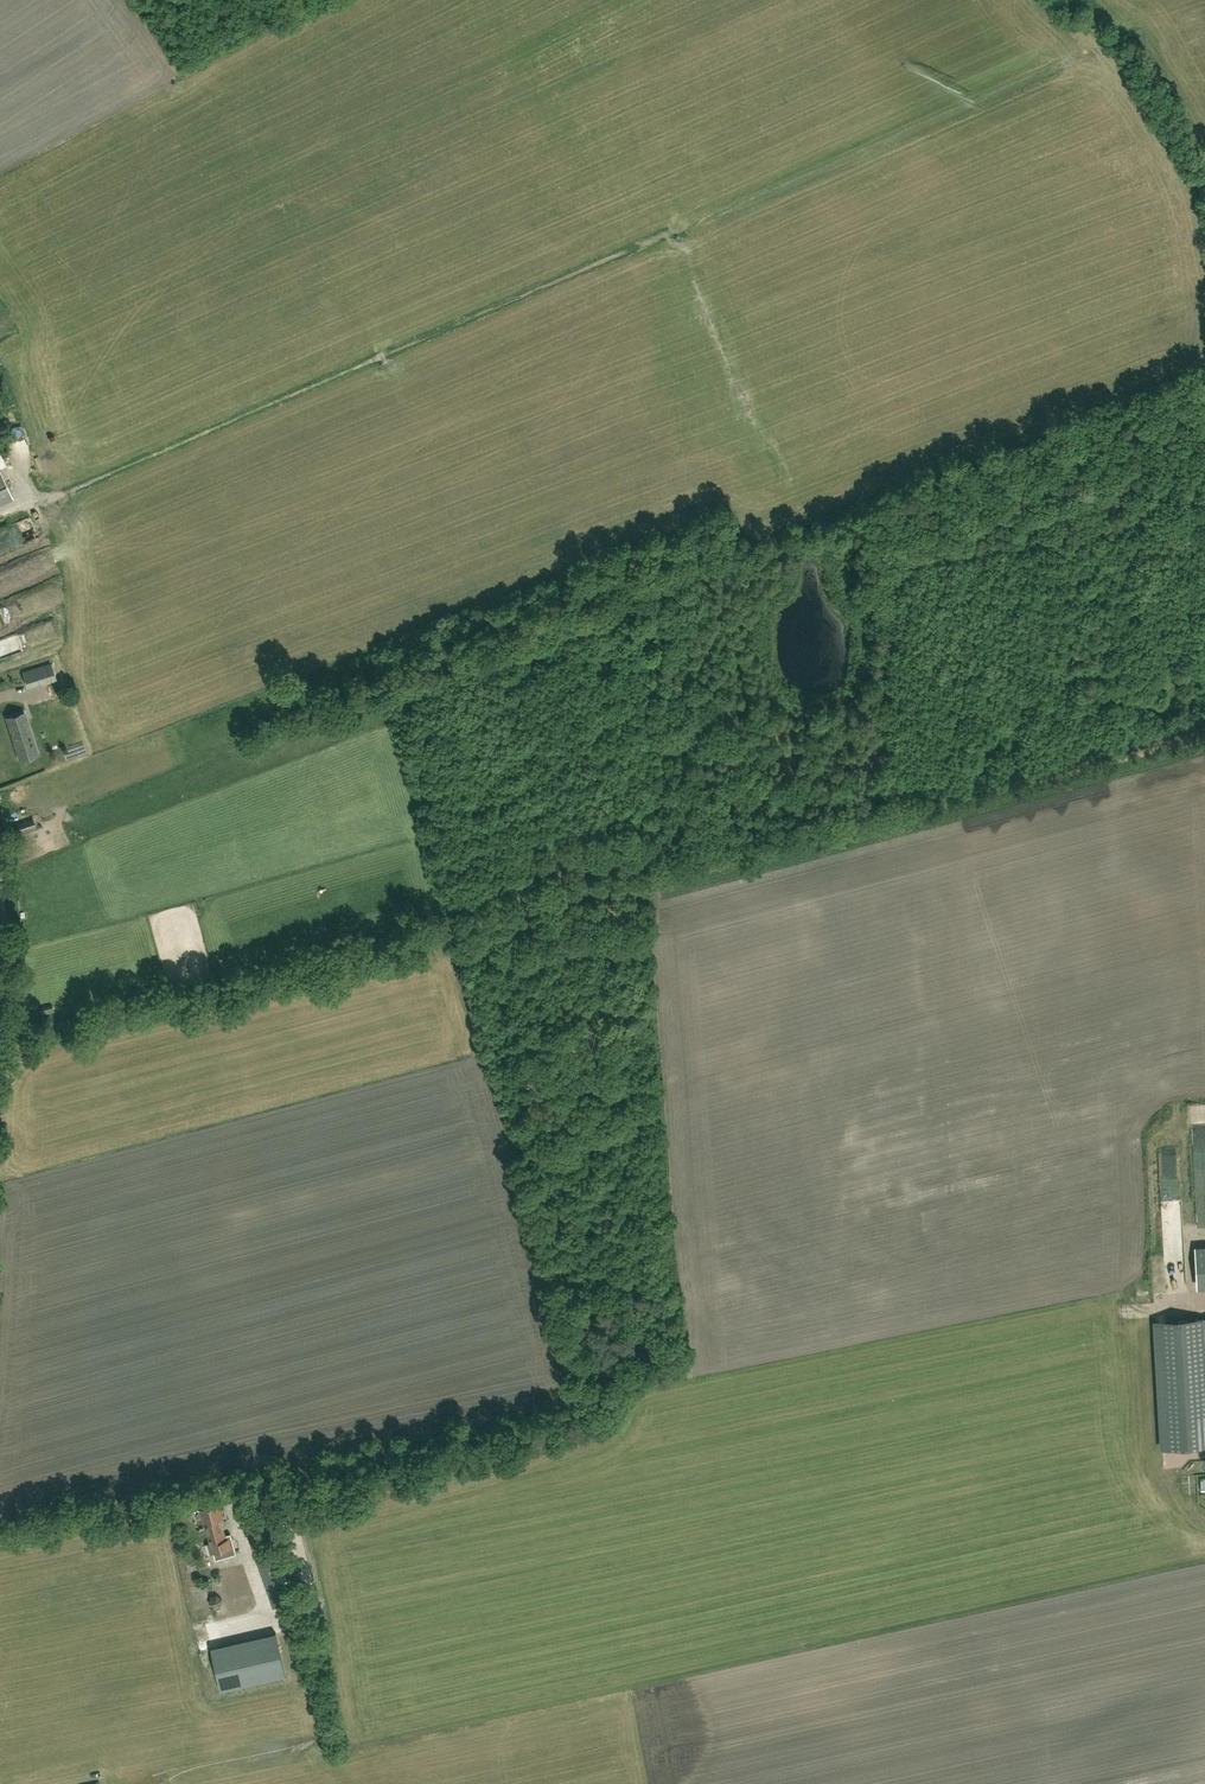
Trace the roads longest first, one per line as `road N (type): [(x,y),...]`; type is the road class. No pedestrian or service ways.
road 1 (track): [(721,861),(0,1048)]
road 2 (track): [(701,867),(661,754),(648,683)]

